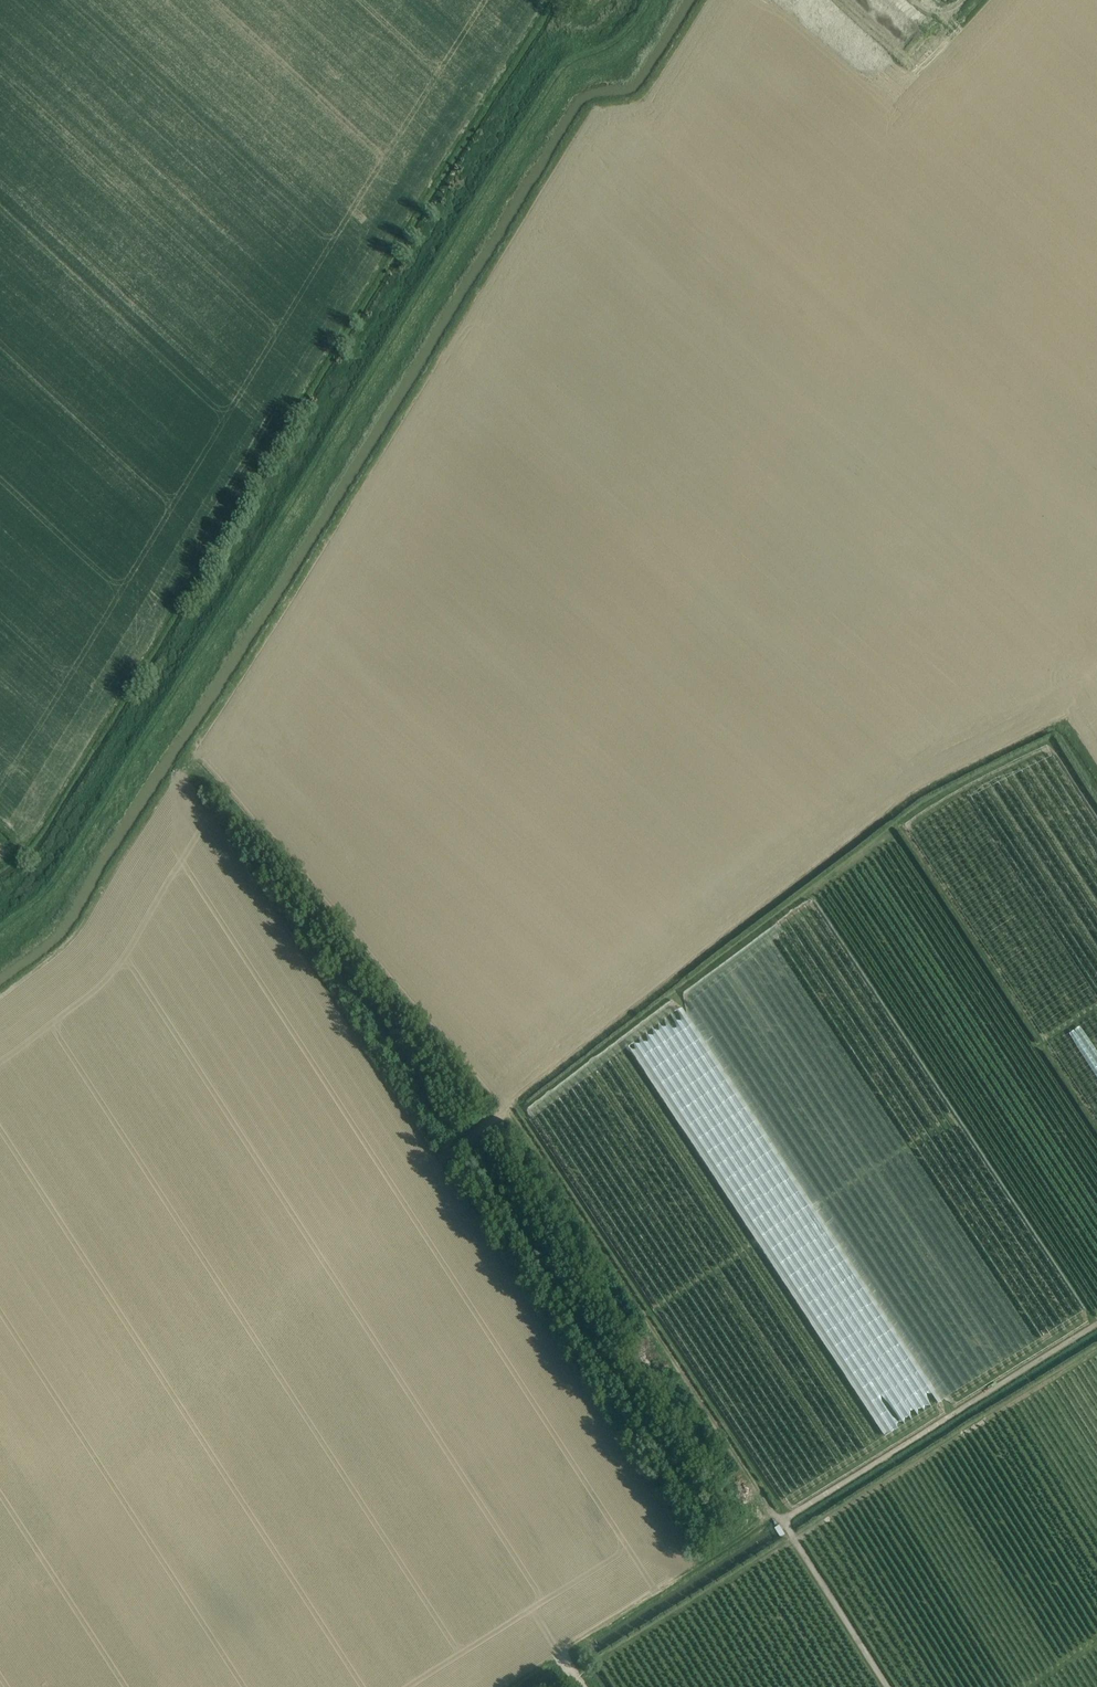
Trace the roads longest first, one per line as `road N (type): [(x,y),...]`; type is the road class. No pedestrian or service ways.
road 1 (track): [(556,1686),(573,1676),(558,1652),(1096,1325)]

